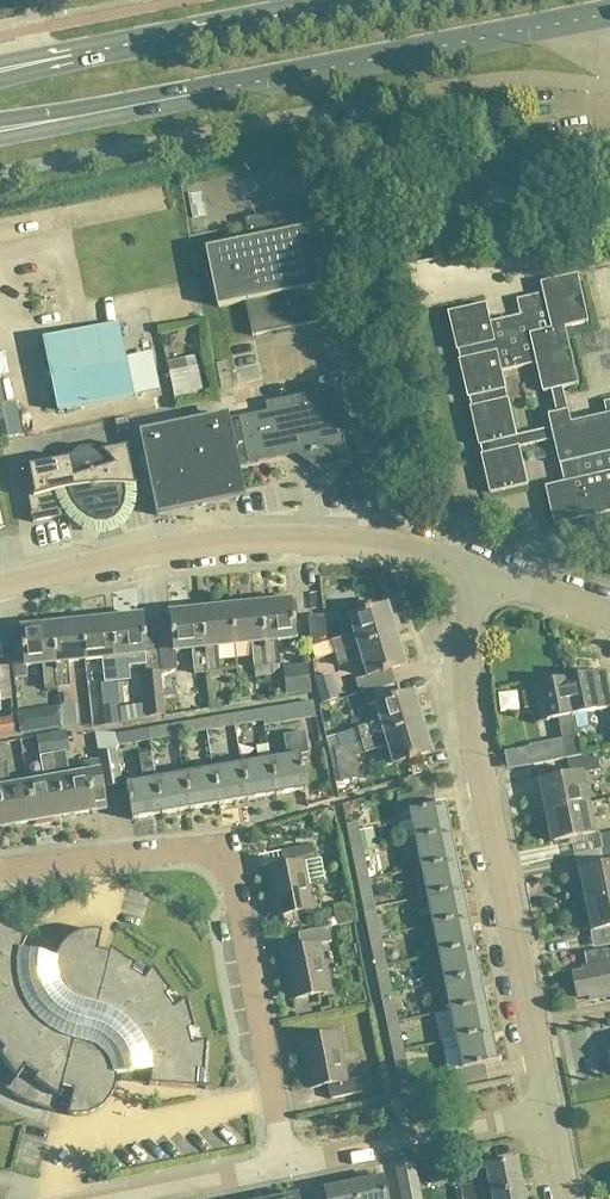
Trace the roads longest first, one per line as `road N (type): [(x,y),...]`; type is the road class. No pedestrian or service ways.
road 1 (residential): [(550,1112),(470,732),(464,648),(474,569)]
road 2 (residential): [(286,1170),(232,874),(186,859),(0,876)]
road 3 (primary): [(91,115),(609,17)]
road 4 (residential): [(0,588),(185,548),(269,542),(395,553)]
road 5 (primary): [(376,0),(72,57)]
road 6 (residential): [(395,553),(352,367),(325,356),(268,368)]
road 7 (residential): [(286,1170),(550,1112)]
road 8 (residential): [(139,1198),(286,1170)]
road 9 (residential): [(609,615),(474,569)]

